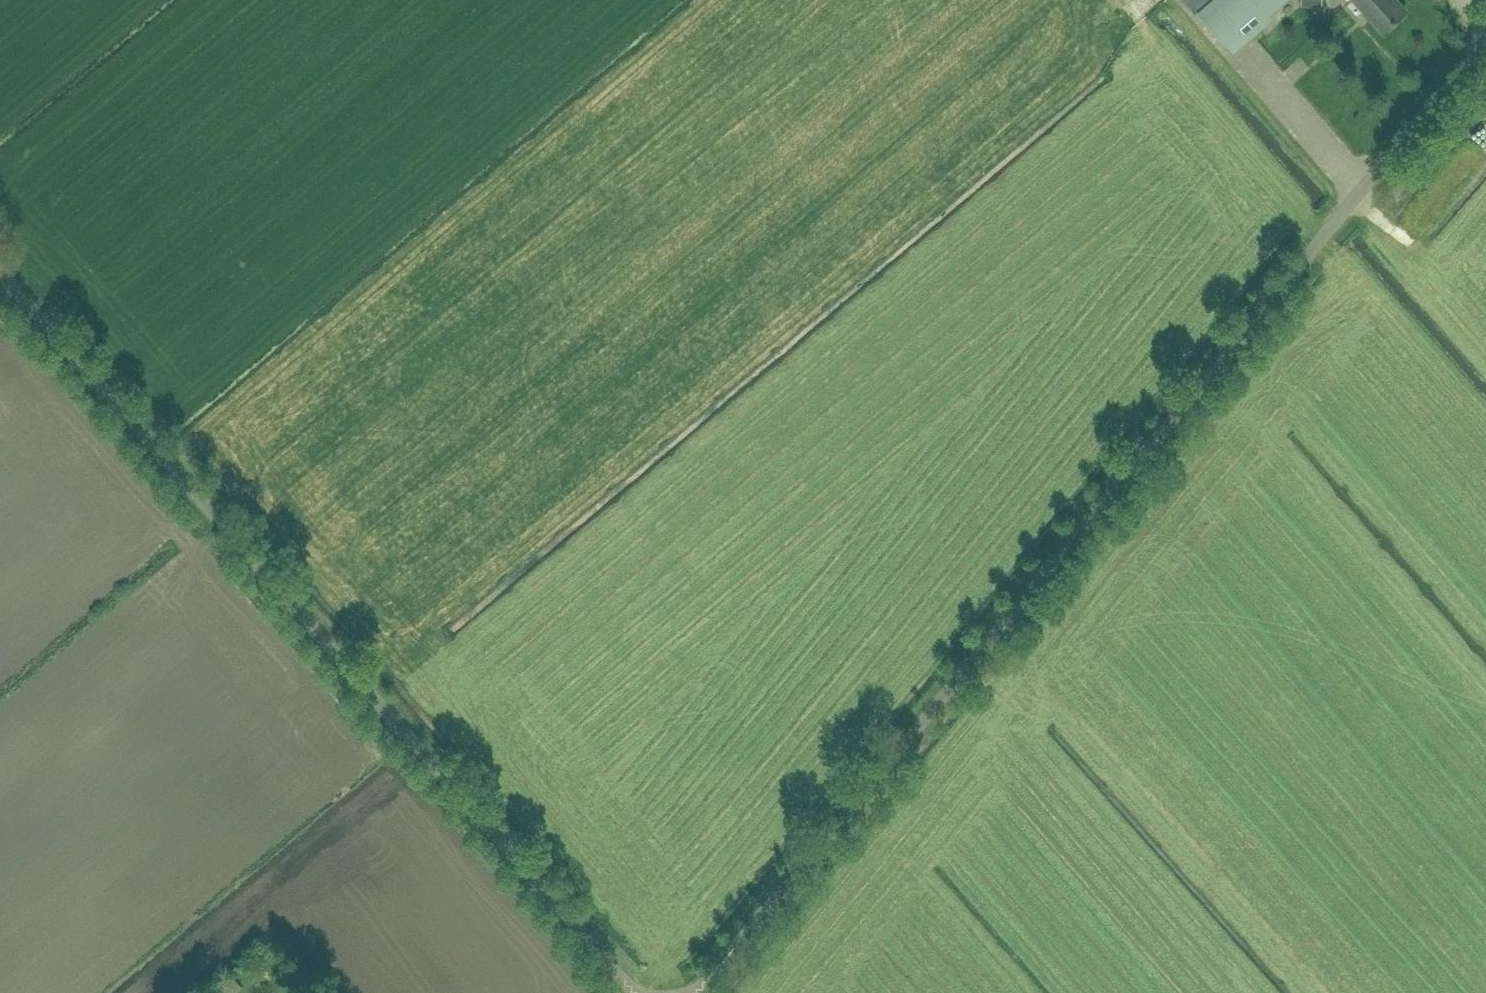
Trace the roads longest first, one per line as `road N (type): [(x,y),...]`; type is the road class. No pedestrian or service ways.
road 1 (unclassified): [(695,992),(1485,37)]
road 2 (unclassified): [(633,992),(0,273)]

